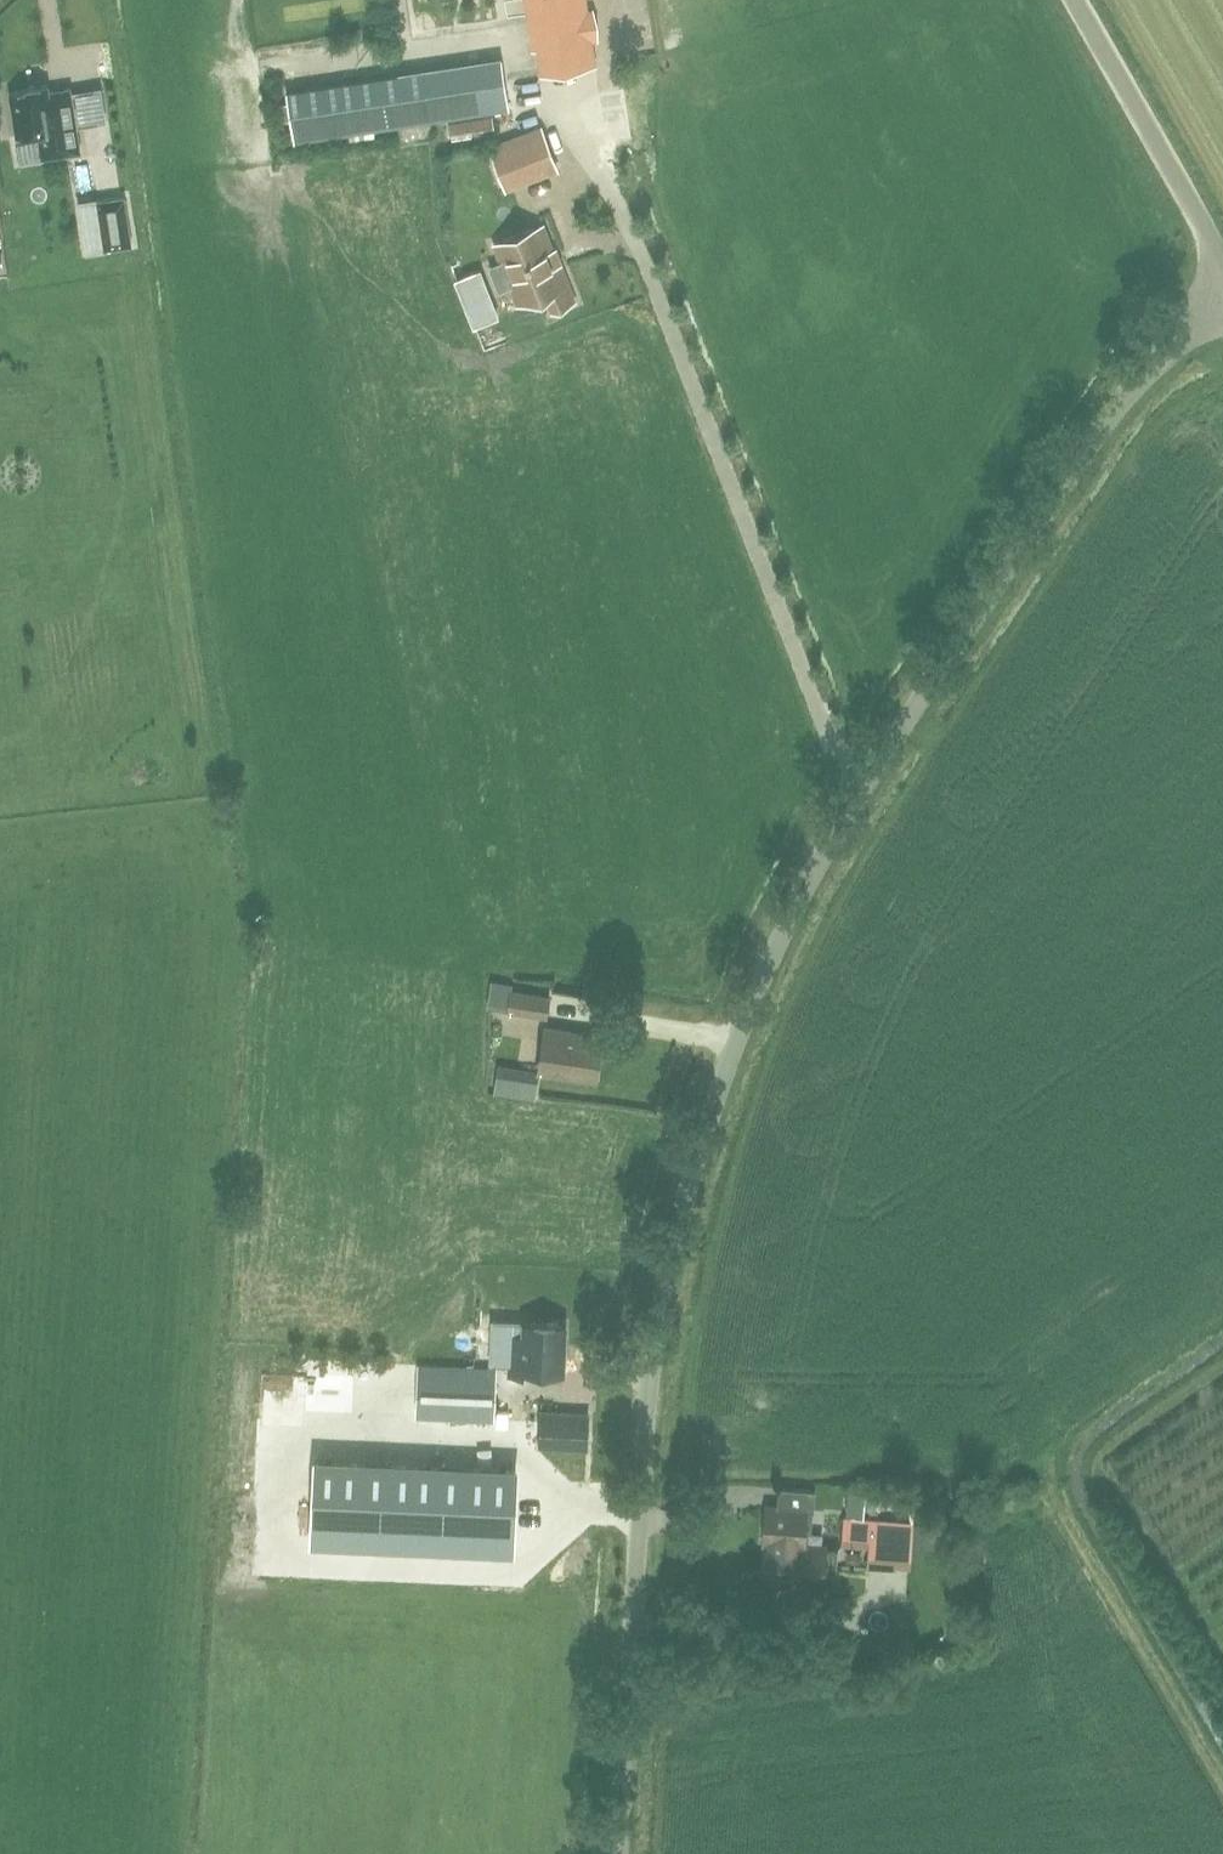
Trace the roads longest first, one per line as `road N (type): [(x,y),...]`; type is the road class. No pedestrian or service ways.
road 1 (unclassified): [(621,1853),(656,1315),(721,1054),(794,896),(916,689),(1099,433),(1194,323),(1222,302)]
road 2 (unclassified): [(1222,267),(1073,0)]

